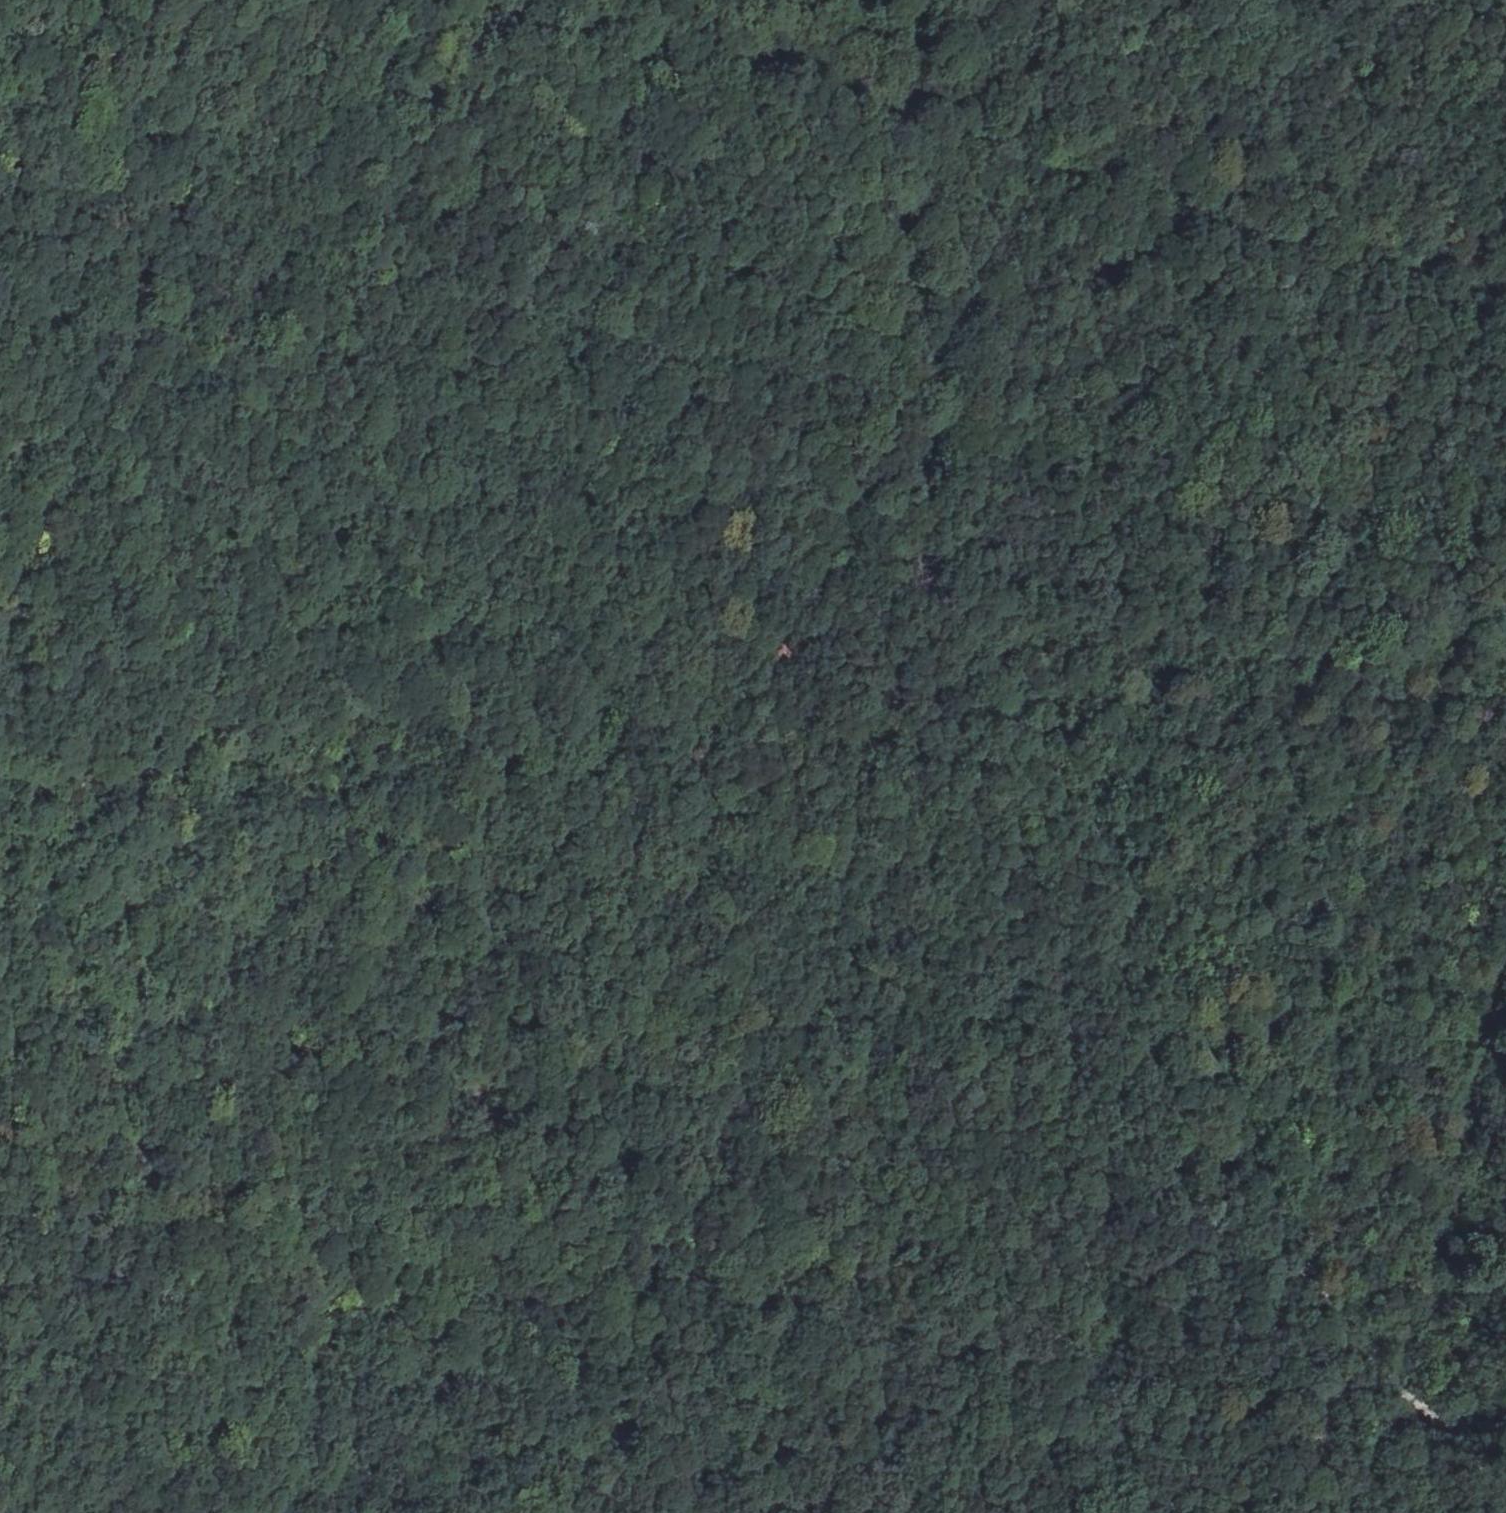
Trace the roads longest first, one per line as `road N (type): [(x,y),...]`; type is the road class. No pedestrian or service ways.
road 1 (track): [(919,0),(926,473),(952,607),(1039,762),(1098,832),(1138,926),(1219,1051),(1330,1312),(1366,1362),(1431,1426)]
road 2 (track): [(1431,1426),(1450,1411),(1454,1382),(1434,1334),(1429,1242),(1505,986)]

